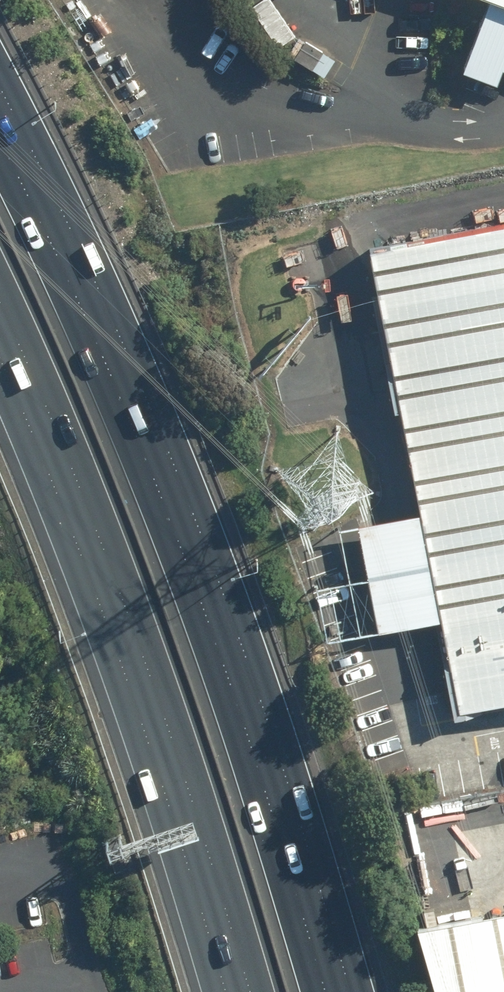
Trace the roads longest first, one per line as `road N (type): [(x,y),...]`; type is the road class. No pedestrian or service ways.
road 1 (motorway): [(0,143),(169,519),(323,991)]
road 2 (motorway): [(251,991),(207,841),(95,524),(0,304)]

